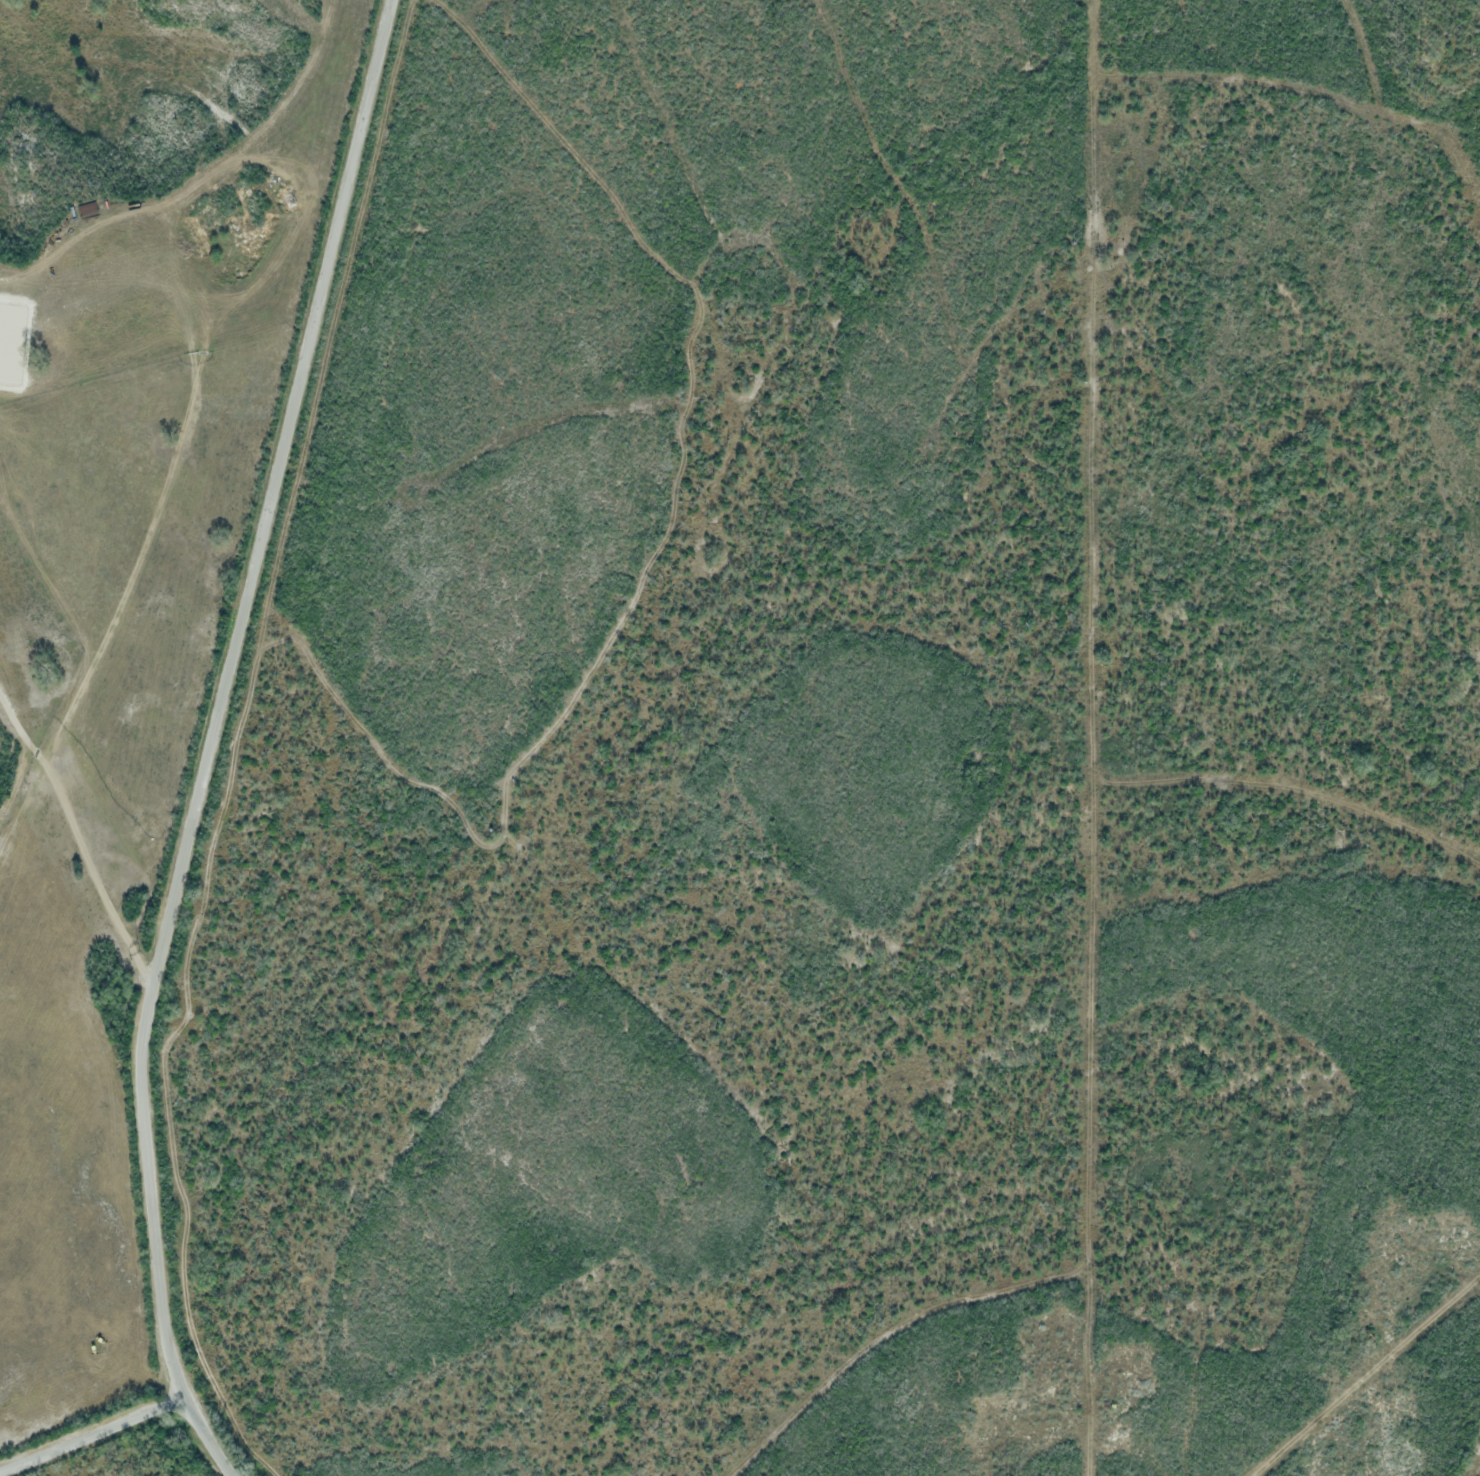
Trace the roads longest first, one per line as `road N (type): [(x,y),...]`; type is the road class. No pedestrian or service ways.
road 1 (tertiary): [(230,1475),(175,1375),(139,1067),(150,995),(395,0)]
road 2 (track): [(1236,1475),(1479,1251)]
road 3 (tertiary): [(0,1470),(182,1397)]

